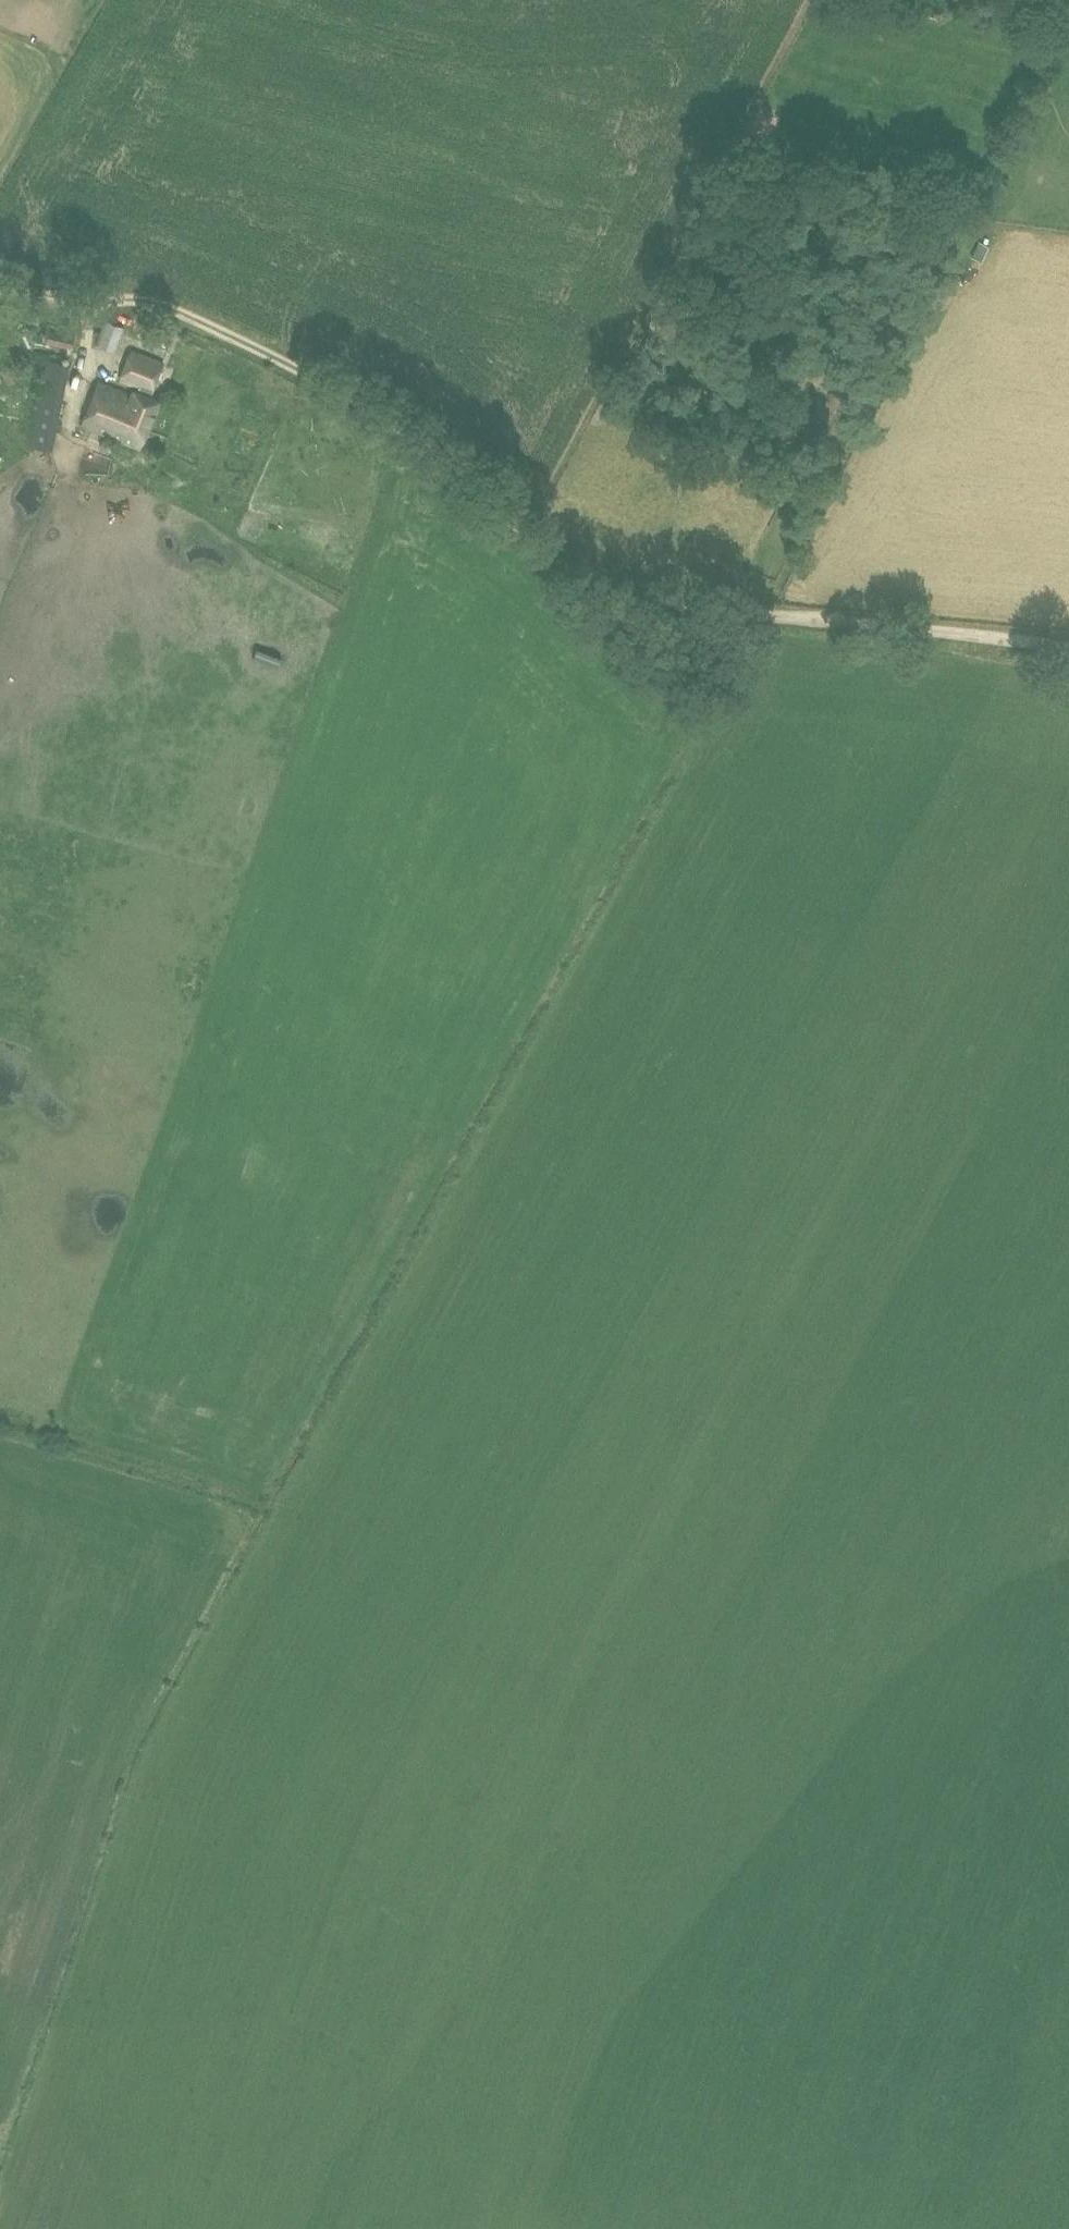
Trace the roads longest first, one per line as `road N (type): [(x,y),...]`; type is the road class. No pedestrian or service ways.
road 1 (track): [(1068,647),(768,614),(590,568),(527,533),(403,426),(267,353),(154,300),(0,290)]

